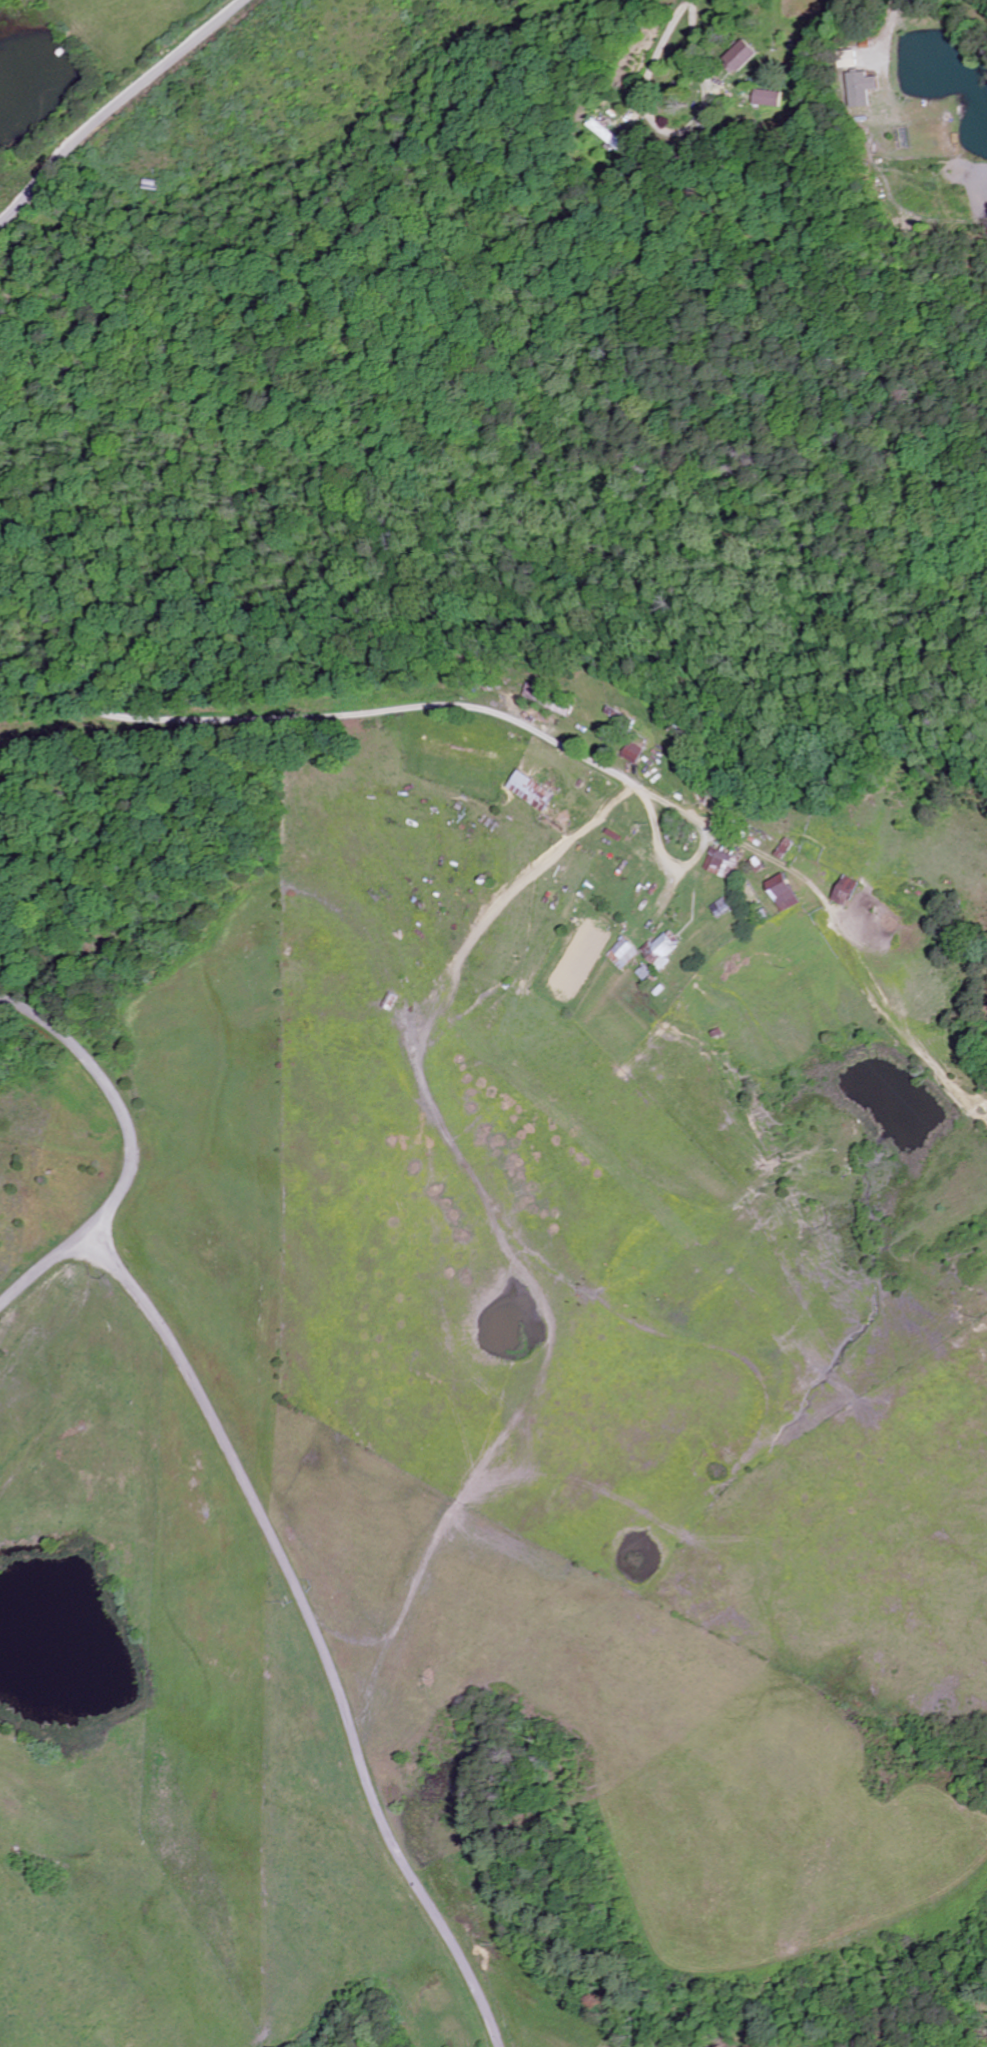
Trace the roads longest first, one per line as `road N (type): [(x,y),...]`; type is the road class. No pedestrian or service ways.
road 1 (residential): [(500,2046),(386,1823),(299,1588),(217,1437),(81,1228)]
road 2 (residential): [(0,1298),(100,1213),(127,1159),(120,1116),(93,1071),(53,1031),(0,1001)]
road 3 (residential): [(0,219),(105,113),(245,0)]

